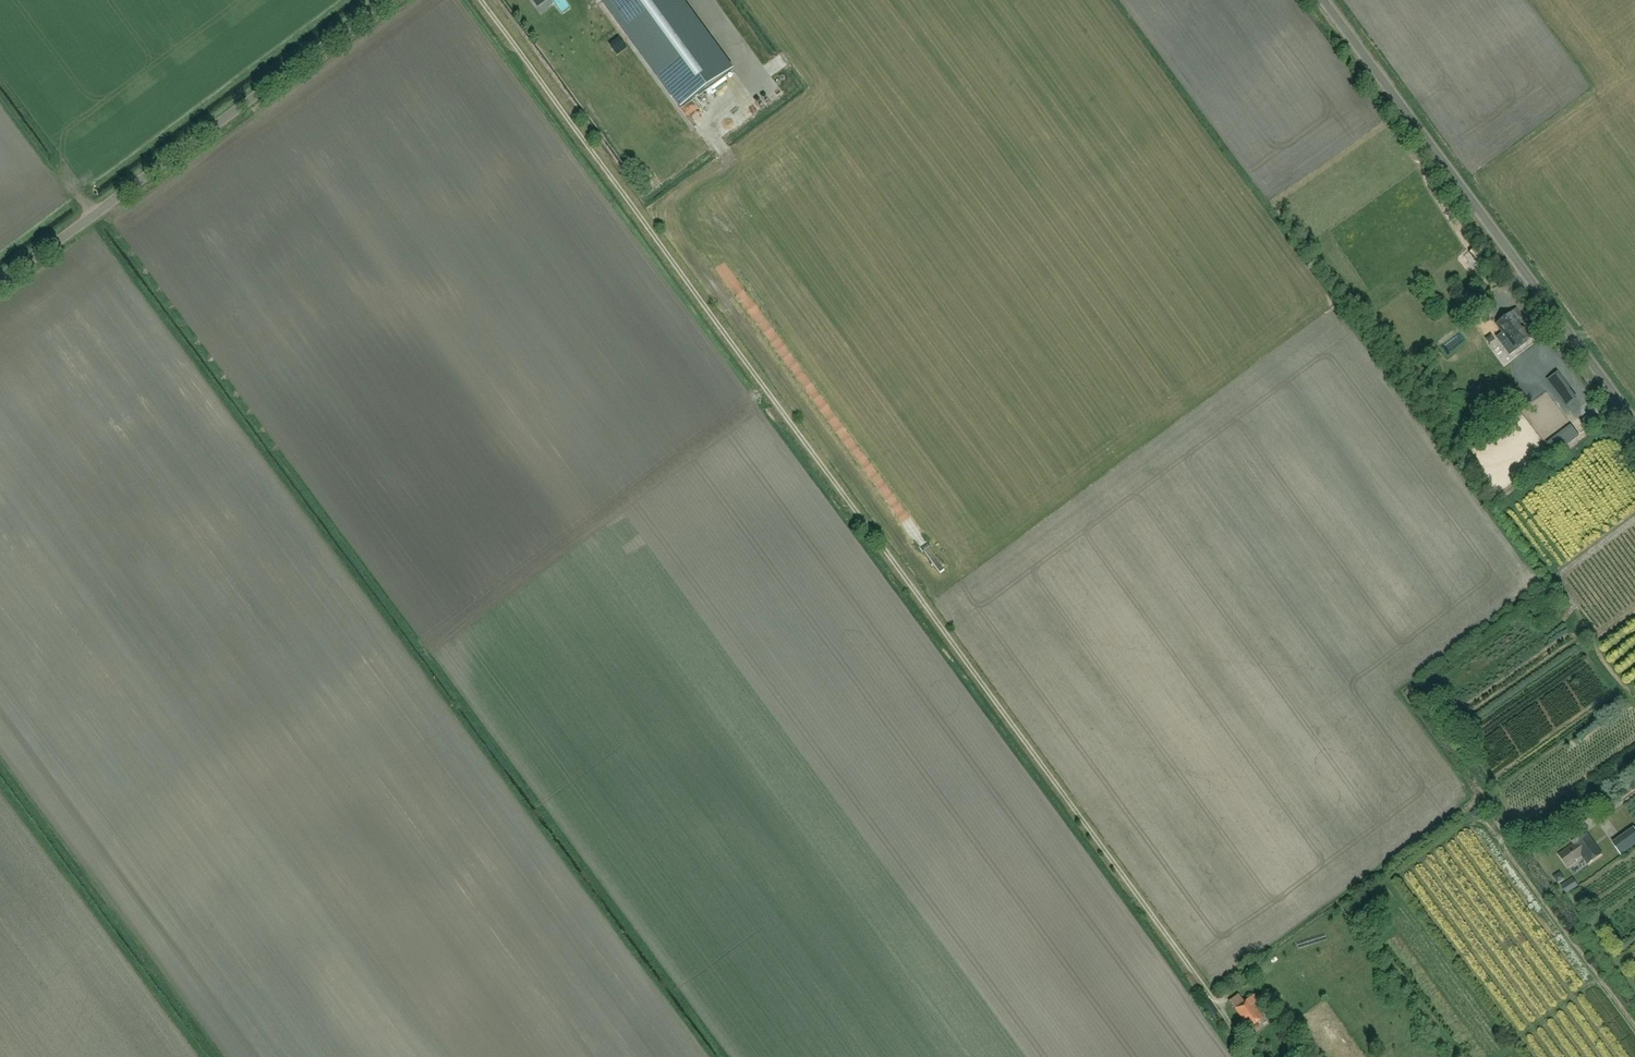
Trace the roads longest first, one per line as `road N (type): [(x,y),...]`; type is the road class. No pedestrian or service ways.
road 1 (unclassified): [(1634,423),(1319,0)]
road 2 (unclassified): [(0,284),(388,0)]
road 3 (track): [(1503,851),(1634,1029)]

